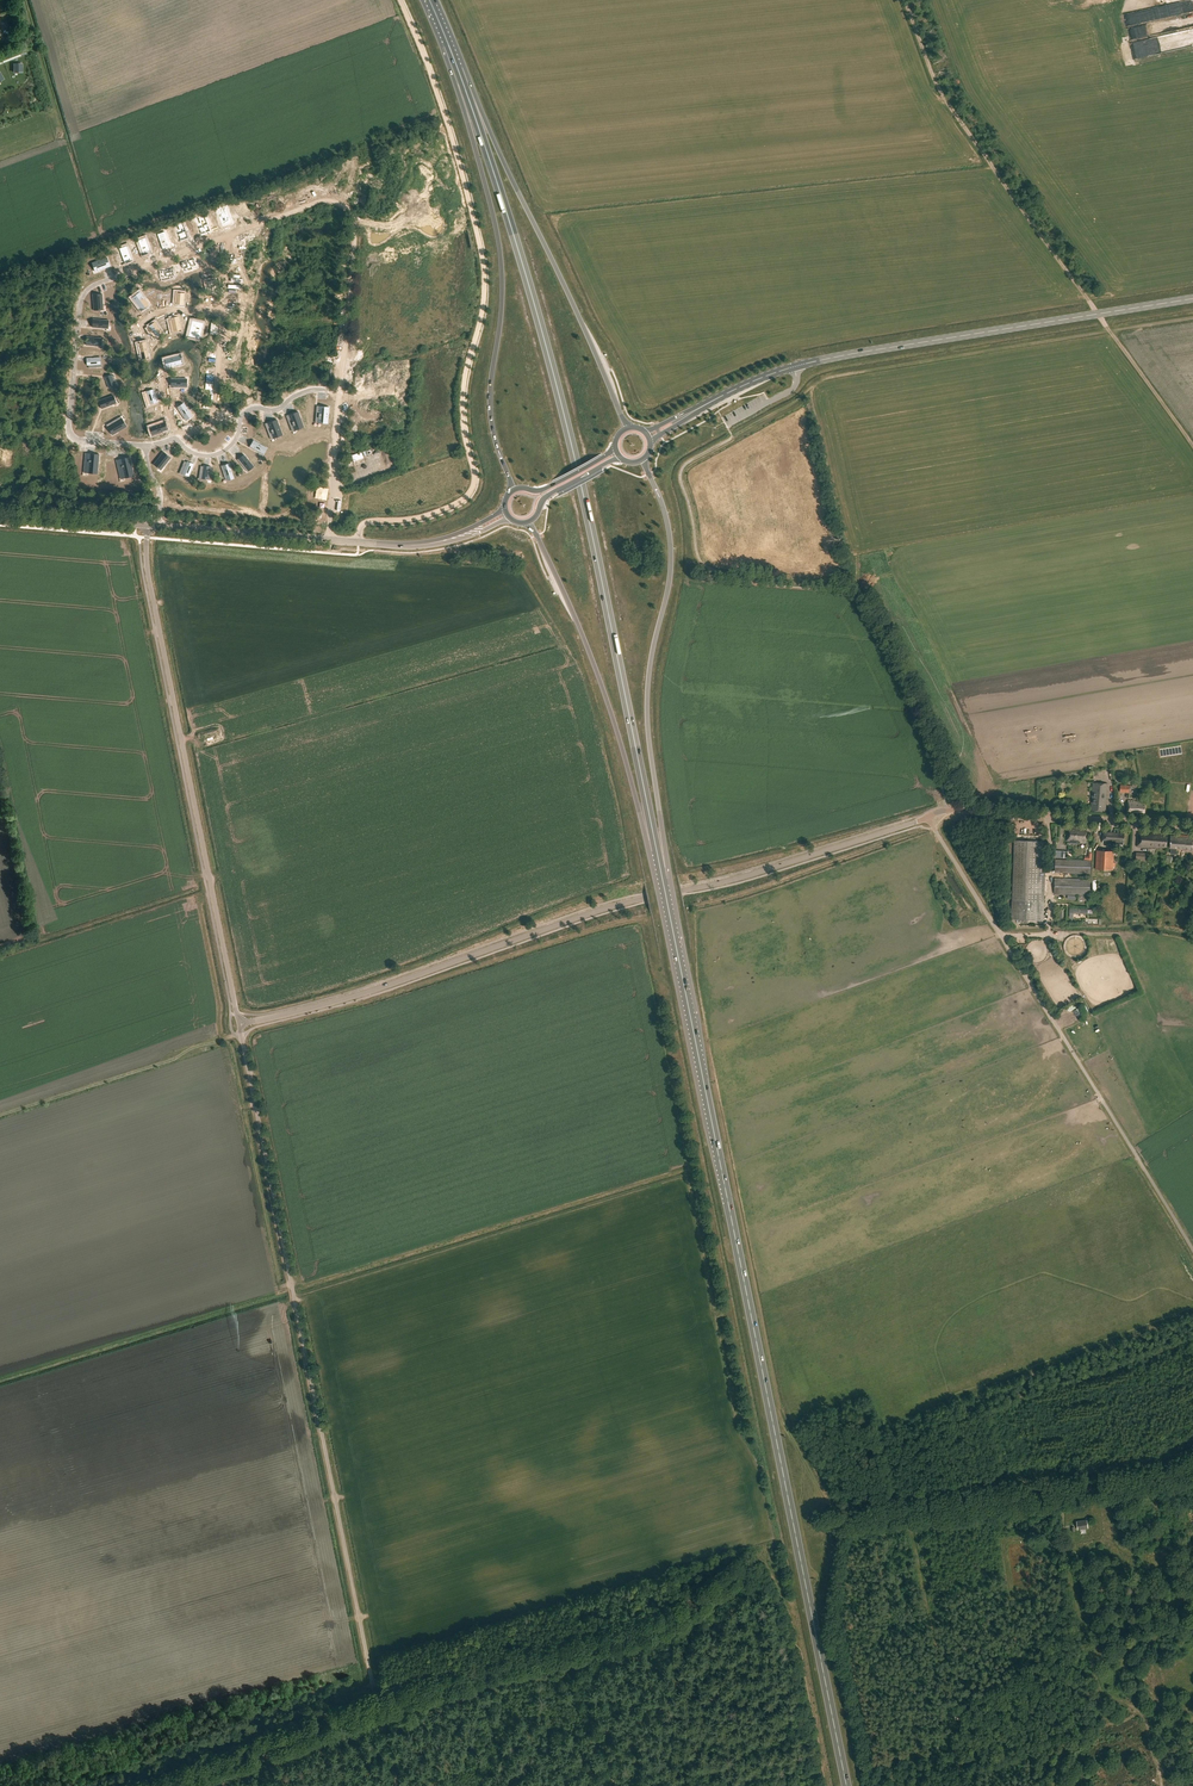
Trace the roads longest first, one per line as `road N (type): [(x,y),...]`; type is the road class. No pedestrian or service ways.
road 1 (trunk): [(847,1785),(663,880)]
road 2 (trunk): [(458,70),(572,443),(657,850)]
road 3 (unclassified): [(398,1785),(240,1025)]
road 4 (track): [(400,0),(445,116),(484,268),(482,317),(462,395),(474,475),(456,504),(417,518),(366,522),(356,542)]
road 5 (track): [(161,1785),(378,1705),(665,1622),(703,1600)]
road 6 (primary): [(698,409),(815,362),(1192,299)]
road 7 (unclassified): [(240,1025),(150,583),(148,527)]
road 8 (trunk): [(449,46),(499,246),(502,310),(490,402),(512,491)]
road 9 (trunk): [(663,880),(648,700),(671,550),(644,459)]
road 10 (unclassified): [(645,898),(349,998),(240,1025)]
road 11 (track): [(733,437),(831,377),(1111,331)]
road 12 (trunk): [(632,427),(458,70)]
road 13 (track): [(1111,331),(938,89),(905,0)]
road 14 (track): [(967,811),(860,591),(839,582),(748,575)]
road 15 (trunk): [(525,523),(581,632),(657,850)]
road 16 (track): [(1192,1461),(1164,1475),(857,1516)]
road 17 (track): [(1162,1785),(1143,1716),(1100,1688),(1070,1578),(1061,1495)]
road 18 (tertiary): [(148,527),(376,544),(444,540)]
road 19 (unclassified): [(645,898),(930,817)]
road 20 (unclassified): [(1192,826),(967,811),(930,817)]
road 21 (unclassified): [(930,817),(1004,941)]
road 22 (track): [(1192,445),(1111,331)]
road 23 (tertiary): [(0,513),(136,526)]
road 24 (primary): [(525,523),(549,495),(622,459)]

